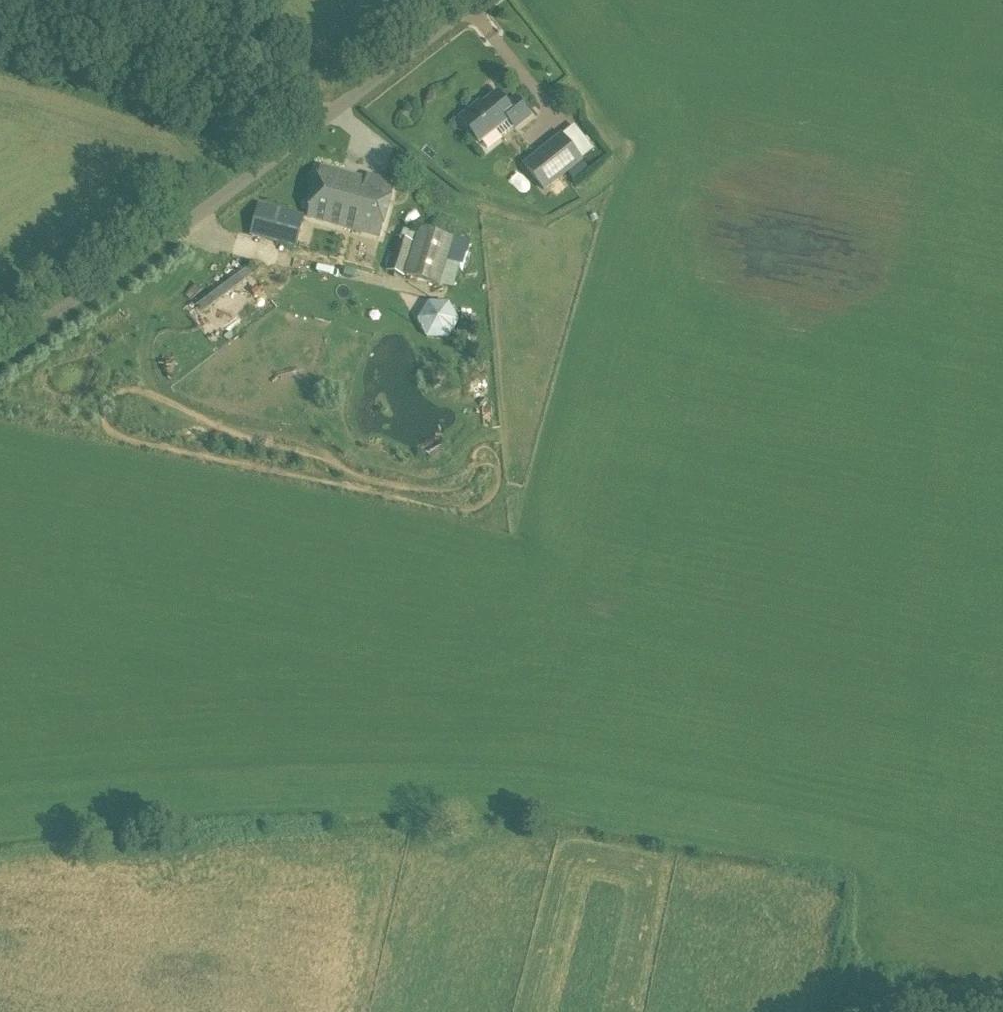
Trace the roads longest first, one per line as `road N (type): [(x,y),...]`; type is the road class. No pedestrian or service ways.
road 1 (unclassified): [(0,352),(475,0)]

